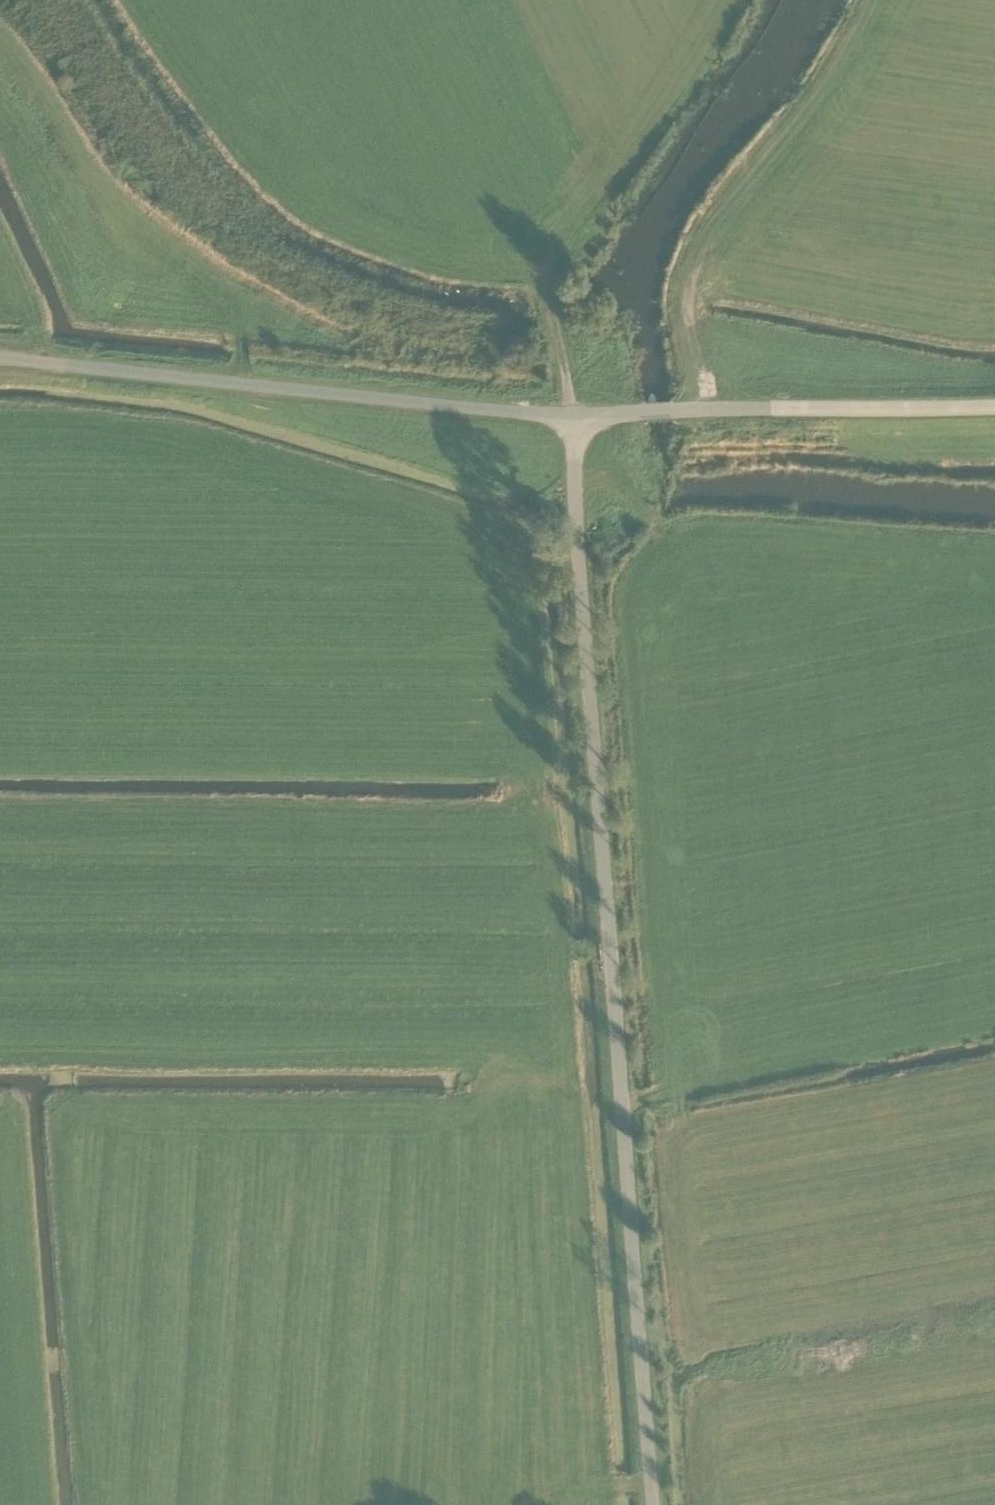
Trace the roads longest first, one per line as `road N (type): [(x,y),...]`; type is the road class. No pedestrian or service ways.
road 1 (unclassified): [(656,1504),(571,414)]
road 2 (unclassified): [(571,414),(0,358)]
road 3 (unclassified): [(994,400),(697,411)]
road 4 (unclassified): [(571,414),(697,411)]

